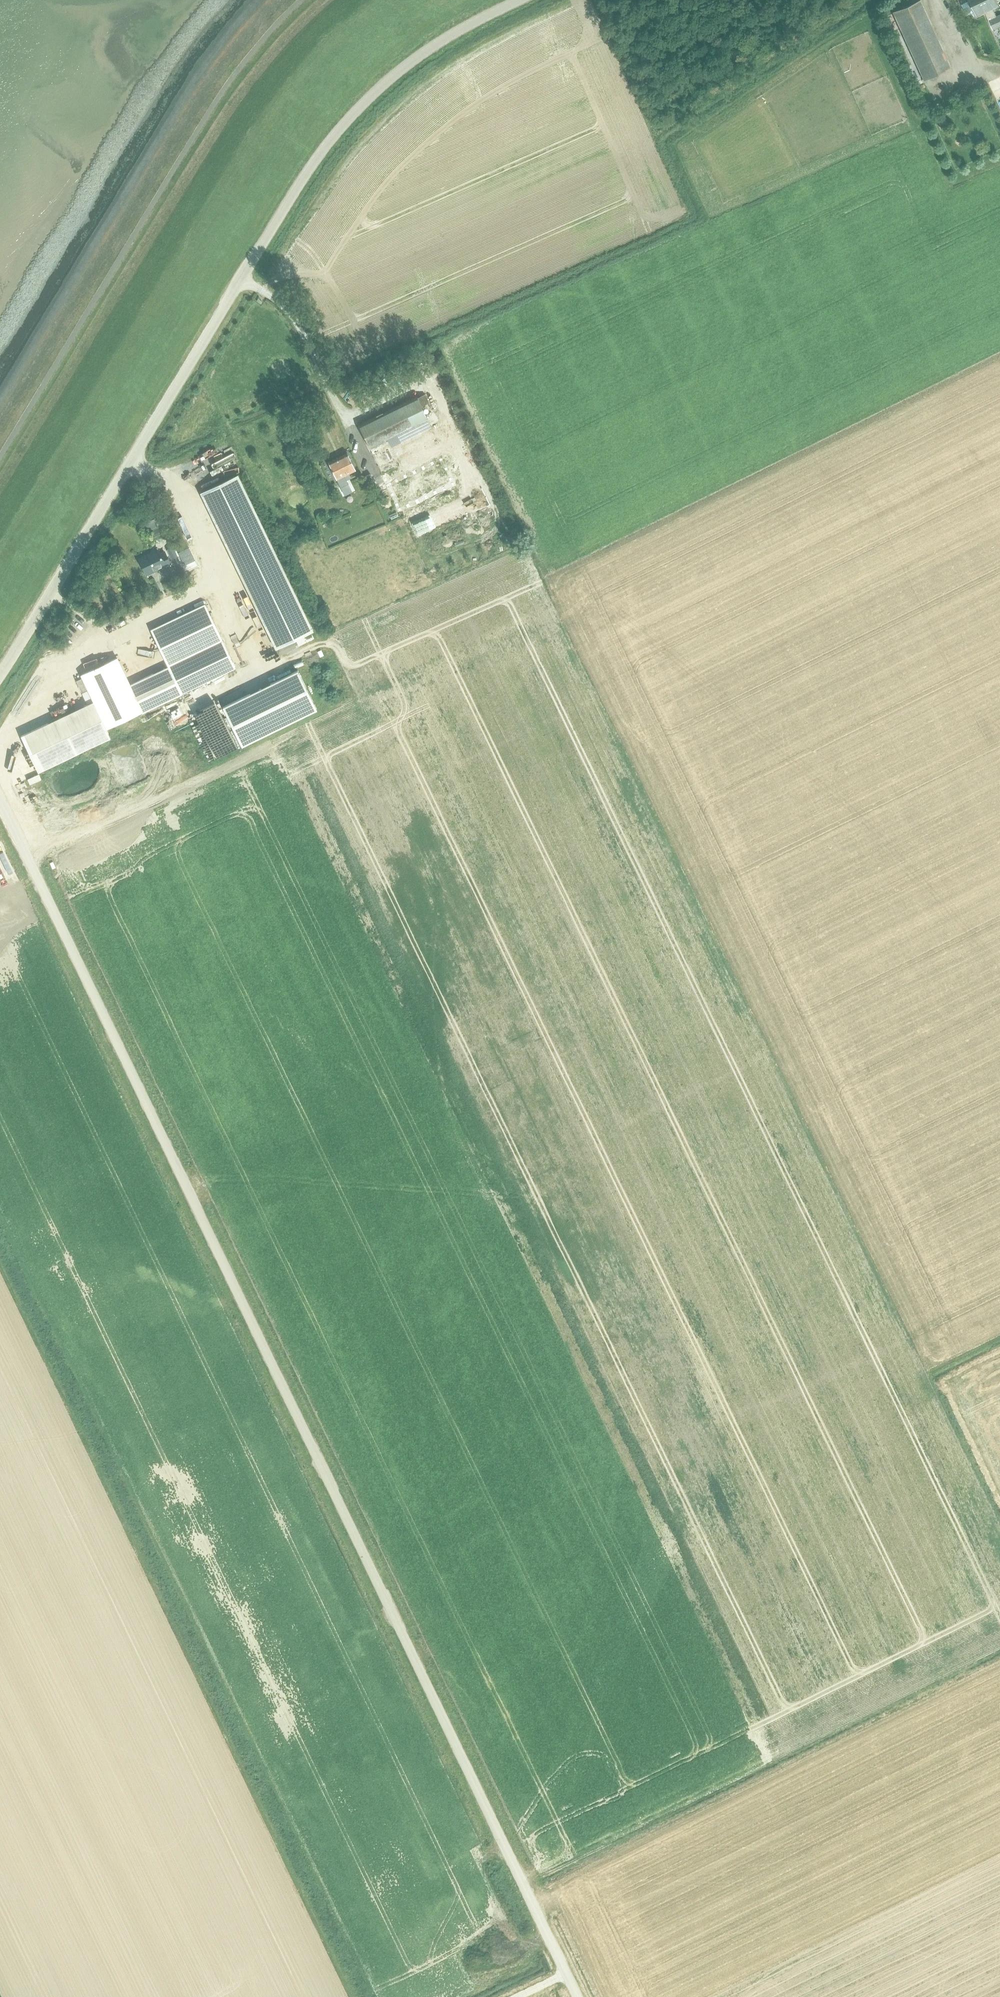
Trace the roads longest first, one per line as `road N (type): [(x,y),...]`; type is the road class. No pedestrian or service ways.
road 1 (tertiary): [(576,1996),(0,807)]
road 2 (tertiary): [(0,669),(319,154),(407,69),(529,0)]

